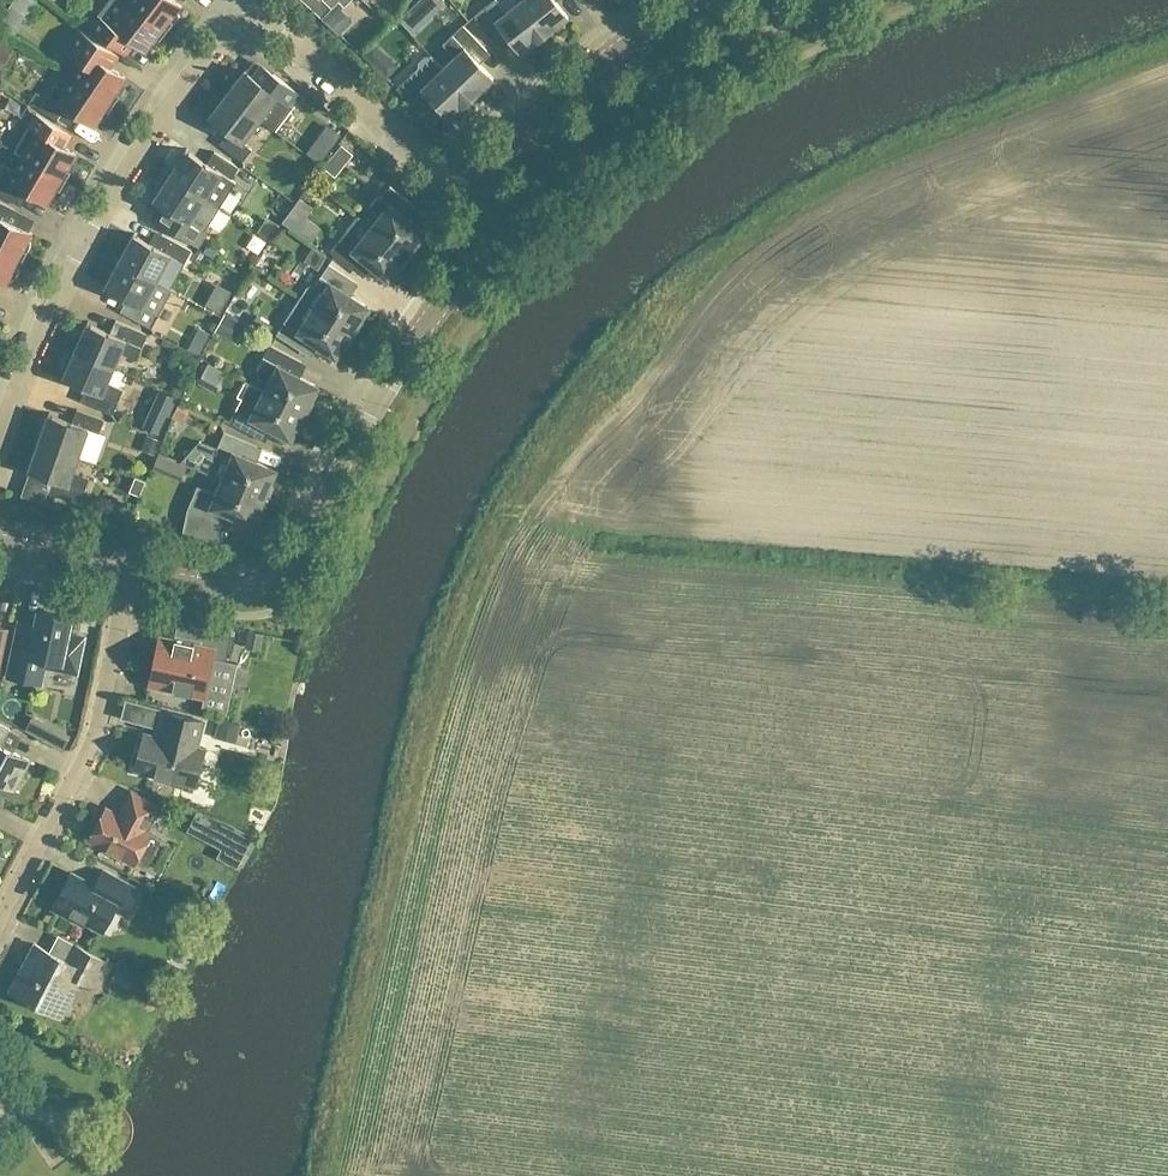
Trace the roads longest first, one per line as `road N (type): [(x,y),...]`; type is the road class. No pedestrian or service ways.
road 1 (tertiary): [(467,189),(484,220),(479,254),(371,404),(286,571),(239,593),(127,574)]
road 2 (residential): [(0,439),(81,248),(127,169),(251,3)]
road 3 (residential): [(0,914),(76,771),(107,681),(127,574)]
road 4 (tertiary): [(698,0),(584,76),(467,189)]
road 5 (residential): [(467,189),(251,3)]
road 6 (tertiary): [(127,574),(0,546)]
road 7 (tertiary): [(819,0),(754,26),(734,24),(707,0)]

